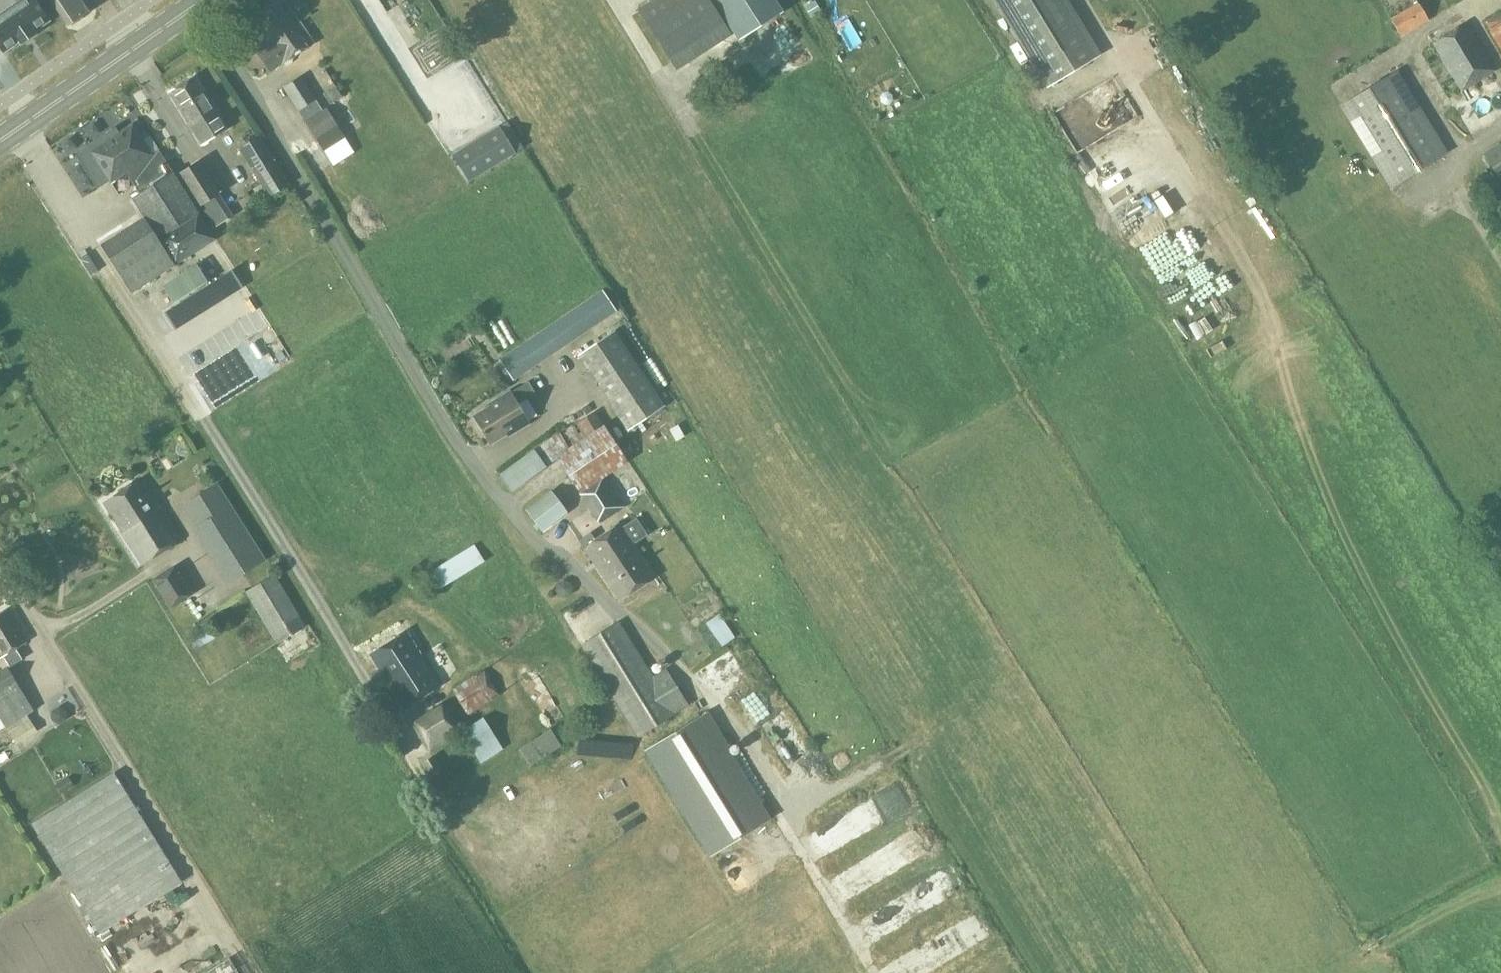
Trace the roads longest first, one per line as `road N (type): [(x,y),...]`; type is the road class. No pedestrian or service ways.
road 1 (primary): [(0,140),(203,0)]

